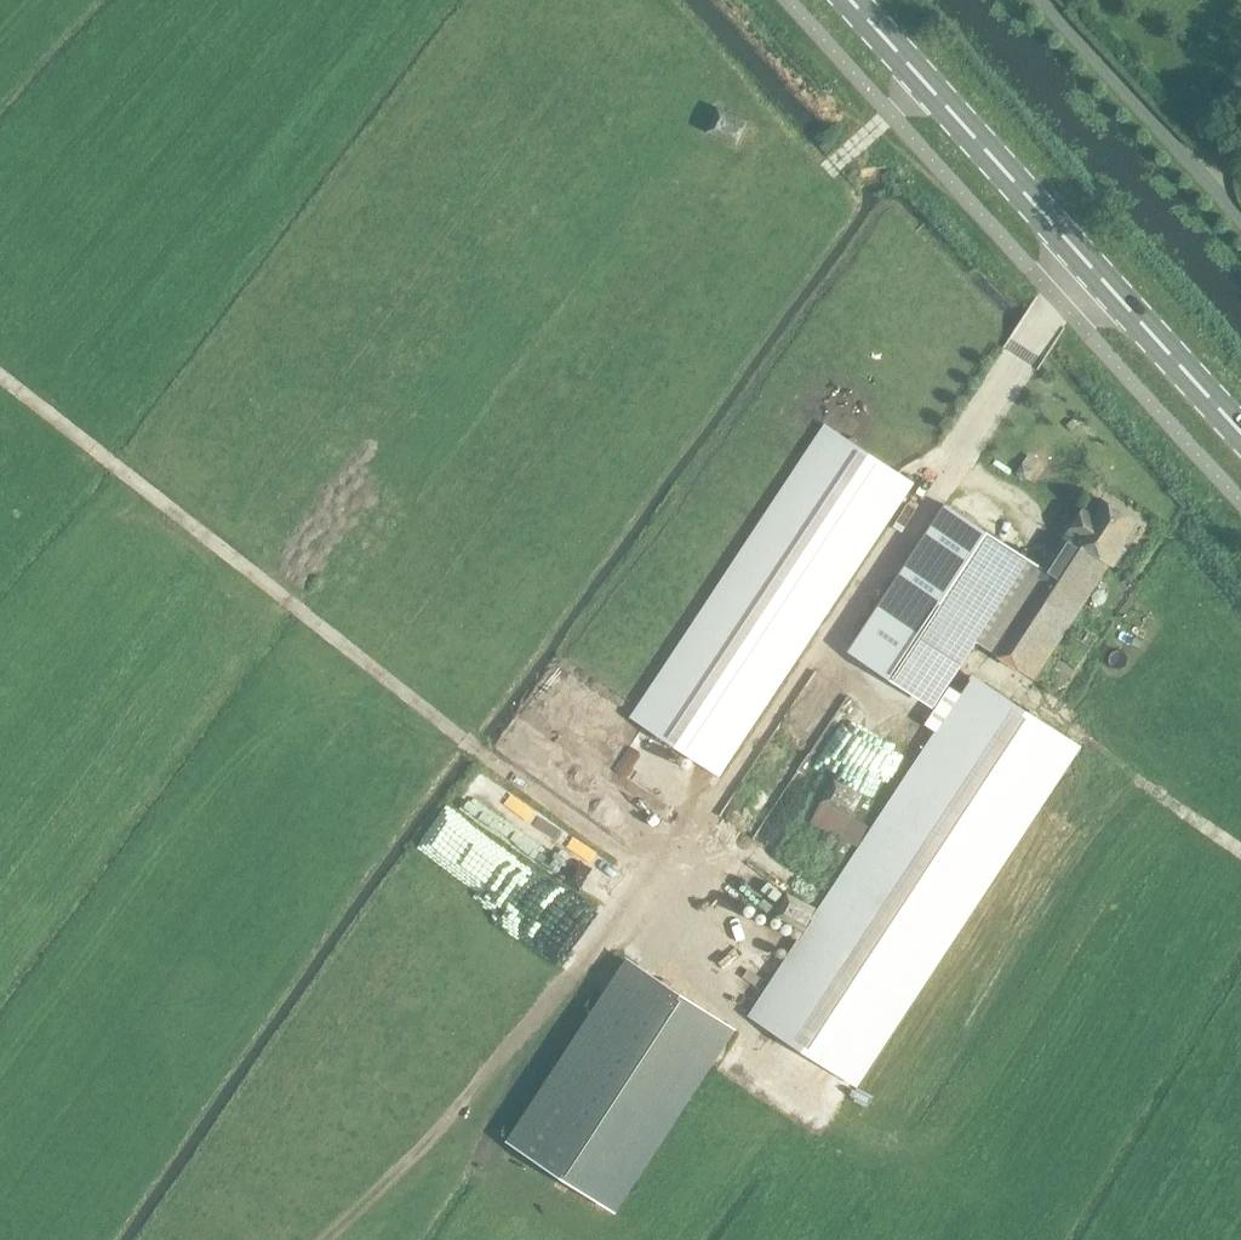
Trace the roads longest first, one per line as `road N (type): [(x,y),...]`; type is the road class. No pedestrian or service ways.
road 1 (track): [(0,368),(410,698),(660,883)]
road 2 (primary): [(1240,431),(852,0)]
road 3 (track): [(824,648),(936,723),(976,666),(1240,850)]
road 4 (track): [(660,883),(409,1162),(326,1239)]
road 5 (unclassified): [(1240,217),(1033,0)]
road 6 (track): [(925,82),(835,163)]

